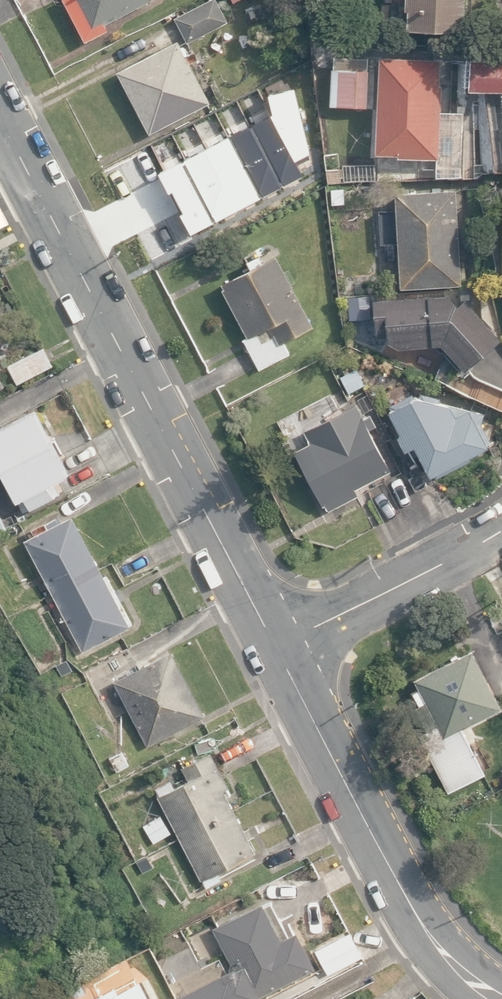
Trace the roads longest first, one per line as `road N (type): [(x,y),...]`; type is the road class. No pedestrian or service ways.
road 1 (tertiary): [(0,109),(273,636)]
road 2 (tertiary): [(273,636),(413,917),(458,972),(492,998)]
road 3 (residential): [(273,636),(501,530)]

